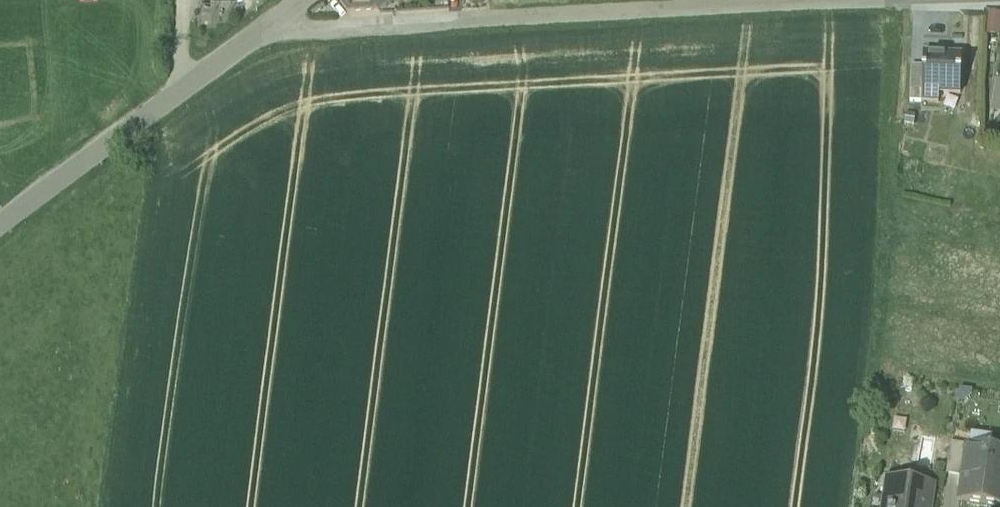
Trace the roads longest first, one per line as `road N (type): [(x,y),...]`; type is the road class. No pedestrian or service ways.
road 1 (unclassified): [(862,0),(261,30)]
road 2 (unclassified): [(261,30),(0,227)]

